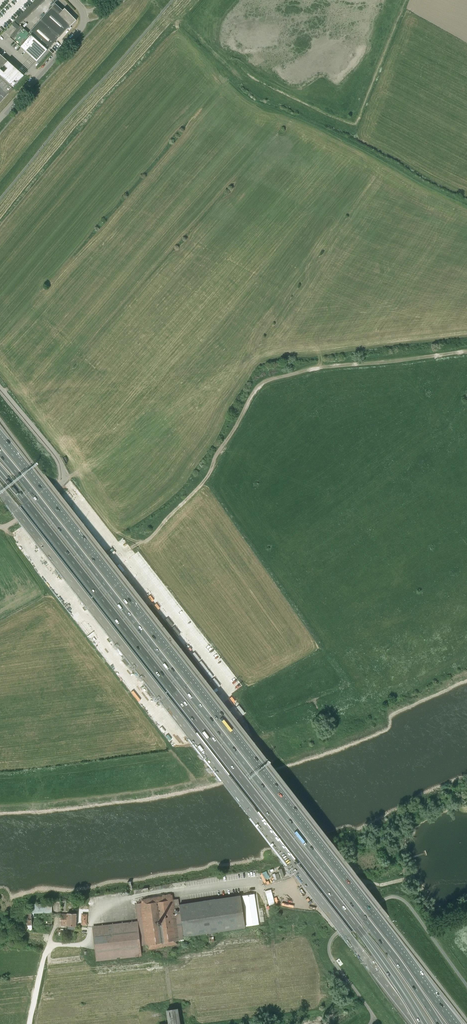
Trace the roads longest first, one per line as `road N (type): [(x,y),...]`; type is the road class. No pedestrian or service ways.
road 1 (motorway): [(451,1023),(0,447)]
road 2 (motorway): [(0,469),(432,1023)]
road 3 (motorway): [(0,489),(416,1023)]
road 4 (track): [(57,486),(89,501),(124,546),(135,548),(205,479),(265,385),(336,366),(466,353)]
road 5 (track): [(165,722),(33,552),(33,537),(71,493)]
road 6 (unclassified): [(372,1023),(330,945),(383,899),(405,901),(466,985)]
road 7 (unclassified): [(0,117),(82,27),(72,0)]

